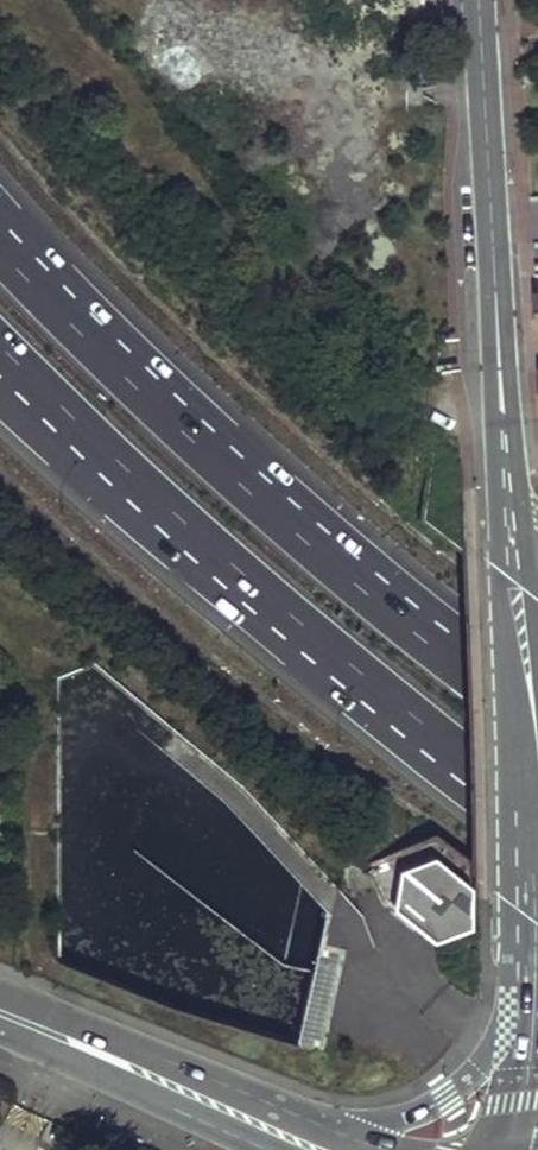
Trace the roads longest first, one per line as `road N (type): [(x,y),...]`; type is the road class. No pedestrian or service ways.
road 1 (motorway): [(537,716),(175,416),(0,237)]
road 2 (motorway): [(0,365),(274,621),(537,824)]
road 3 (secondary): [(508,530),(476,0)]
road 4 (secondary): [(532,915),(508,530)]
road 5 (primary): [(336,1135),(0,994)]
road 6 (secondary): [(532,915),(503,1033),(478,1069),(448,1097),(336,1135)]
road 7 (primary): [(0,1031),(272,1149)]
road 8 (secondary): [(532,915),(529,1068),(517,1149)]

